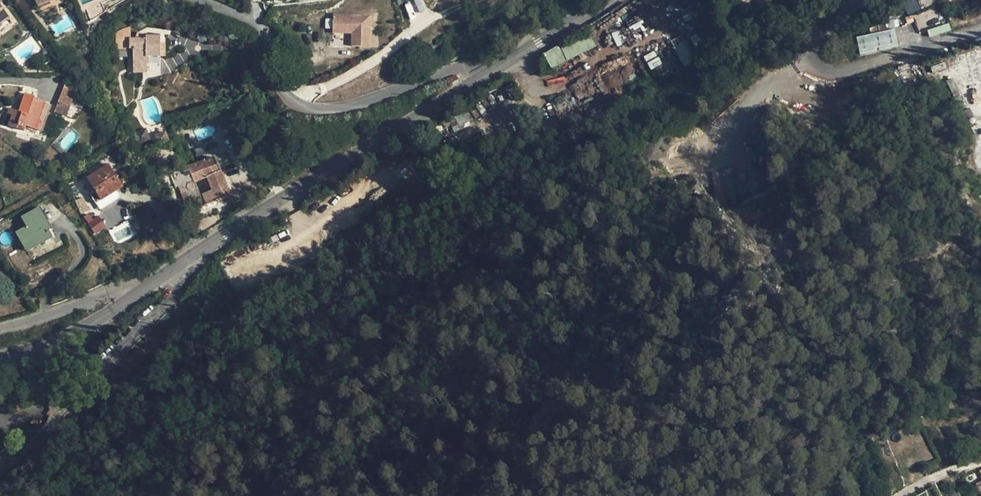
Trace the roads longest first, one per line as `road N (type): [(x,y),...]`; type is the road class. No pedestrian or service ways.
road 1 (secondary): [(176,269),(476,81)]
road 2 (residential): [(198,0),(267,34),(281,88),(300,106),(329,109),(449,70),(476,81)]
road 3 (unclassified): [(0,468),(42,436),(178,288),(176,269)]
road 4 (secondary): [(0,357),(74,334),(136,294)]
road 5 (secondary): [(476,81),(598,0)]
road 6 (residential): [(136,294),(119,289),(0,329)]

